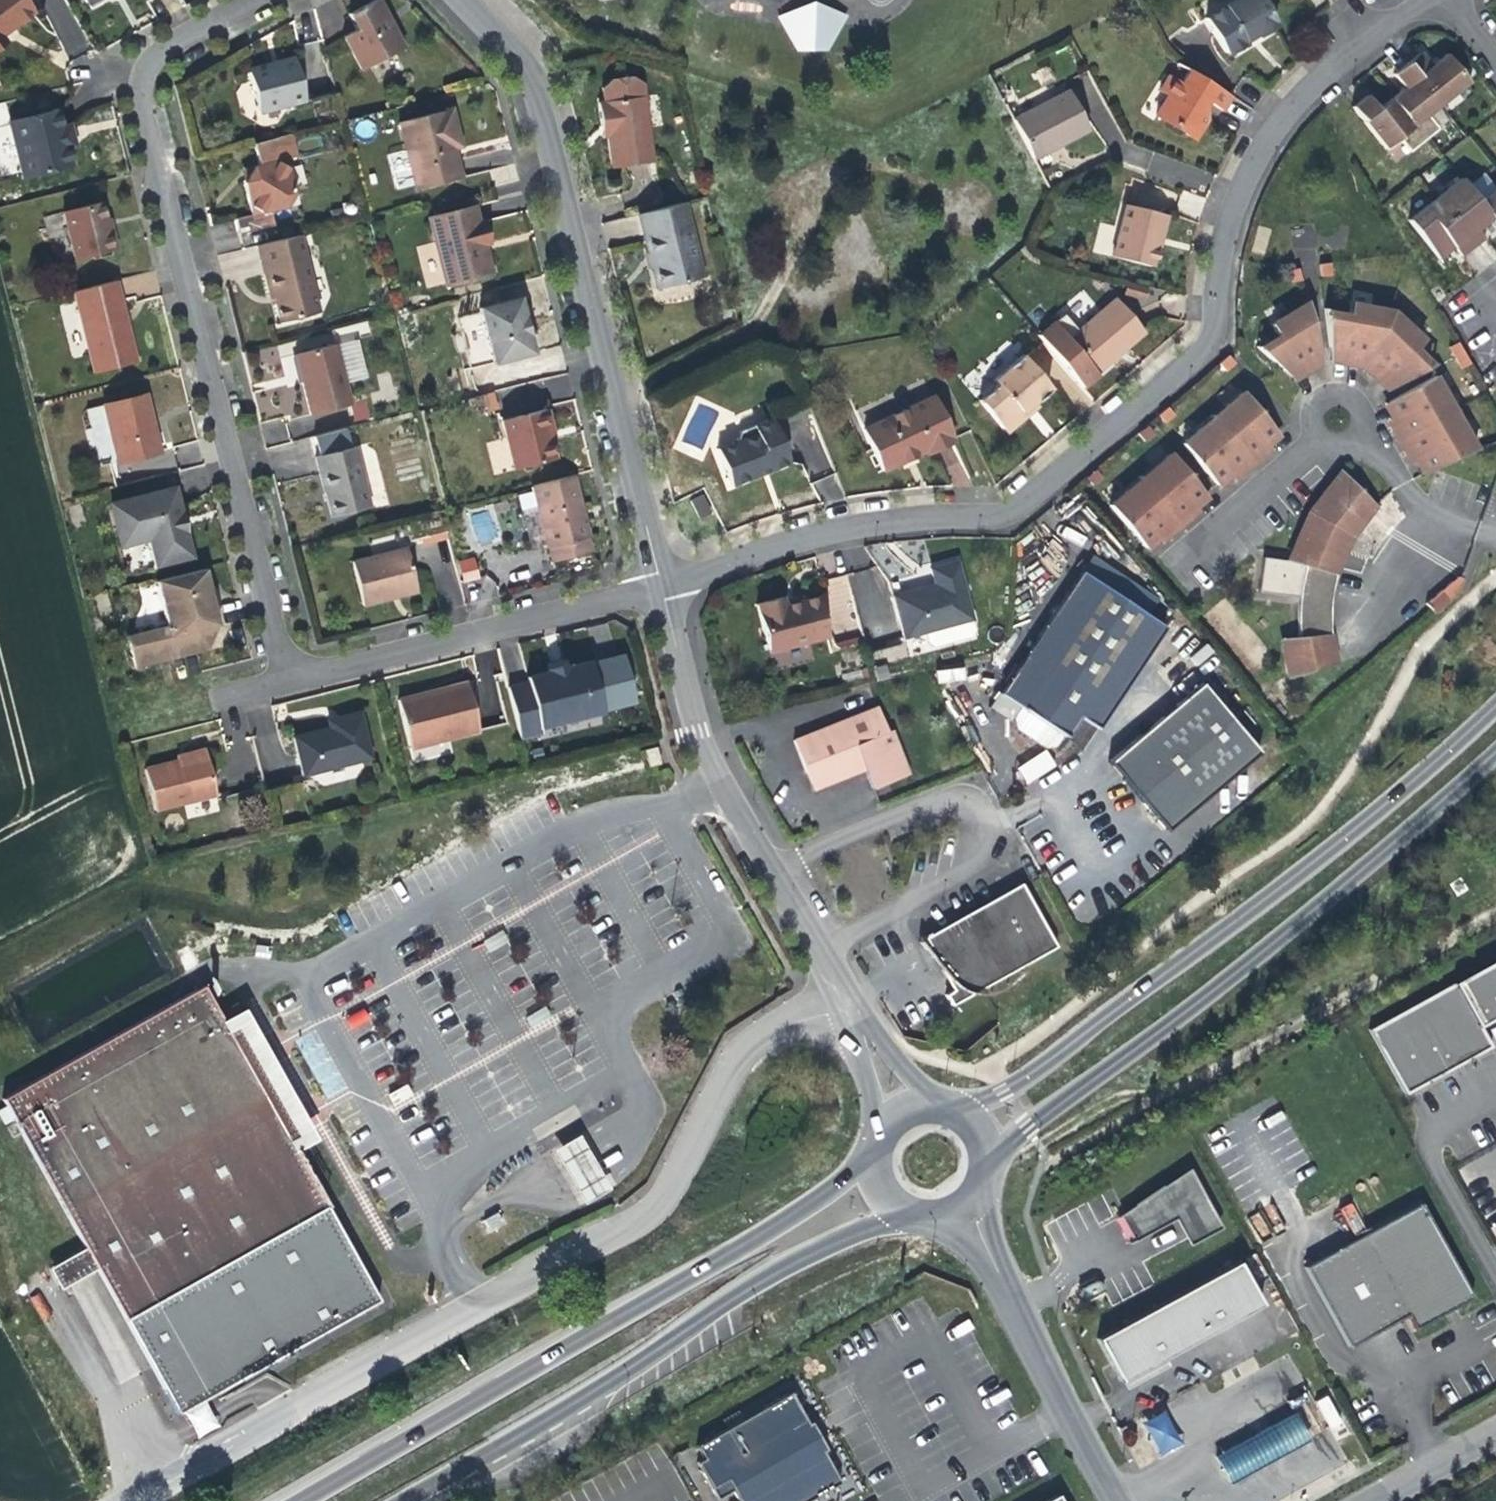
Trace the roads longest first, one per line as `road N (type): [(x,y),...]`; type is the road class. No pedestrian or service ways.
road 1 (residential): [(1424,0),(1308,89),(1263,148),(1228,218),(1204,348),(1023,504),(1002,514),(833,530),(660,589)]
road 2 (unclassified): [(847,1006),(744,1045),(645,1212),(123,1500)]
road 3 (residential): [(306,672),(281,654),(270,624),(138,103),(151,57),(248,0)]
road 4 (secondary): [(1495,702),(1403,788),(1001,1094),(956,1107)]
road 5 (secondary): [(872,1155),(824,1197),(297,1500)]
road 6 (secondary): [(990,1171),(1026,1130),(1160,1032),(1495,753)]
road 7 (residential): [(460,0),(533,89),(660,589)]
road 8 (secondary): [(401,1500),(629,1372),(708,1308),(792,1260),(861,1228),(915,1218)]
road 9 (residential): [(818,955),(980,862),(990,843),(985,817),(965,800),(940,798),(768,872)]
road 10 (residential): [(660,589),(306,672)]
road 11 (residential): [(962,1211),(1116,1500)]
road 12 (residential): [(660,589),(695,732),(768,872)]
road 13 (residential): [(1367,1500),(1495,1429)]
road 14 (residential): [(847,1006),(875,1141)]
road 15 (residential): [(937,1102),(847,1006)]

